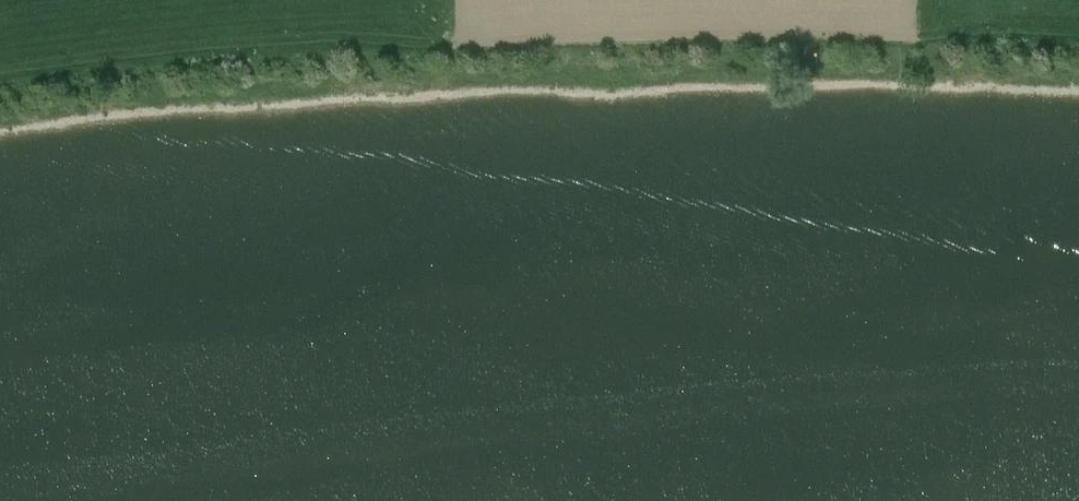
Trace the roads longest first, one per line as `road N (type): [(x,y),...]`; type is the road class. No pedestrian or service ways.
road 1 (track): [(0,68),(357,34),(470,40)]

